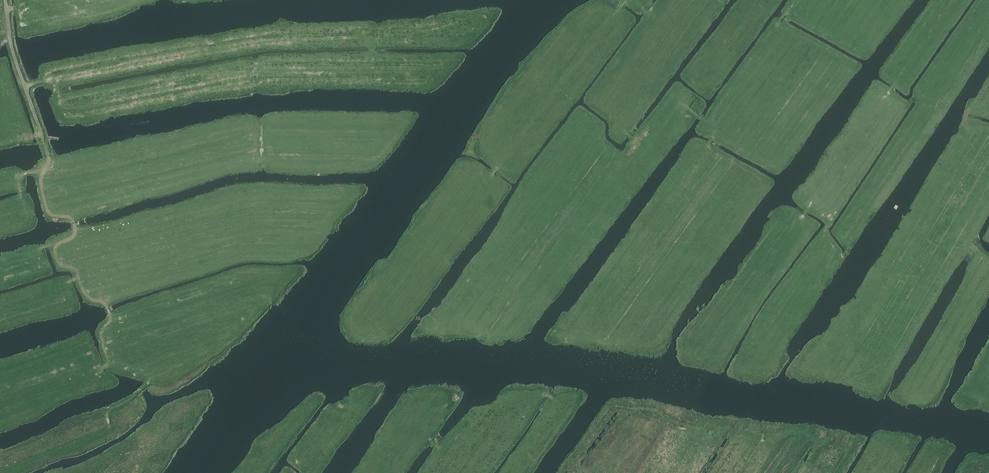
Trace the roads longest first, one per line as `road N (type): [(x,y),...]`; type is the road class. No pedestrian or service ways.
road 1 (track): [(5,0),(48,161),(47,210),(53,219),(74,220),(74,237),(56,249),(61,265),(109,311),(102,339),(109,363),(101,370)]
road 2 (track): [(109,363),(148,383),(109,410),(109,427),(97,436)]

